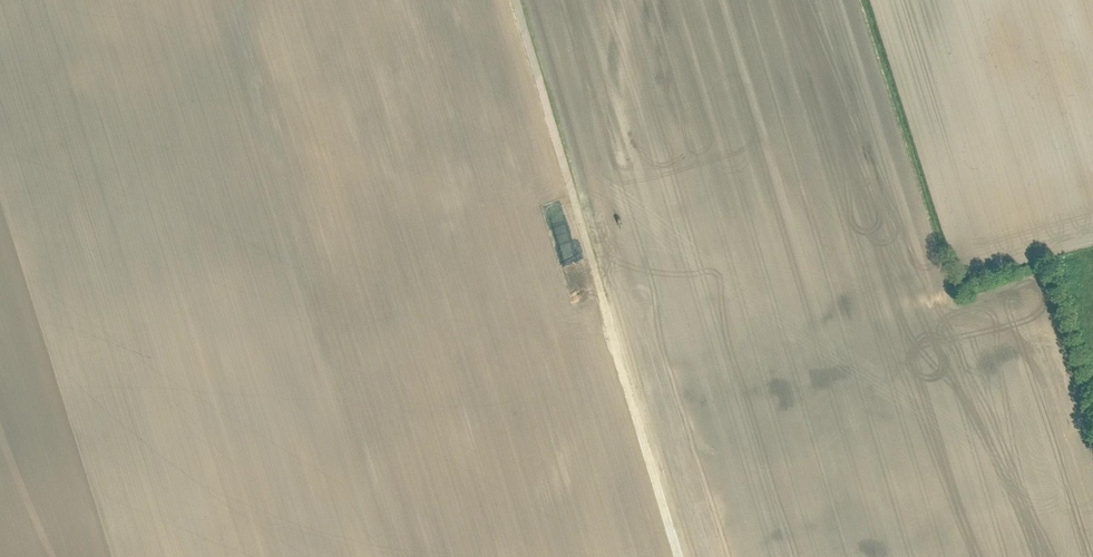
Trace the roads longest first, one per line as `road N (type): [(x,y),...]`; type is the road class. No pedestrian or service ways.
road 1 (track): [(684,556),(516,0)]

